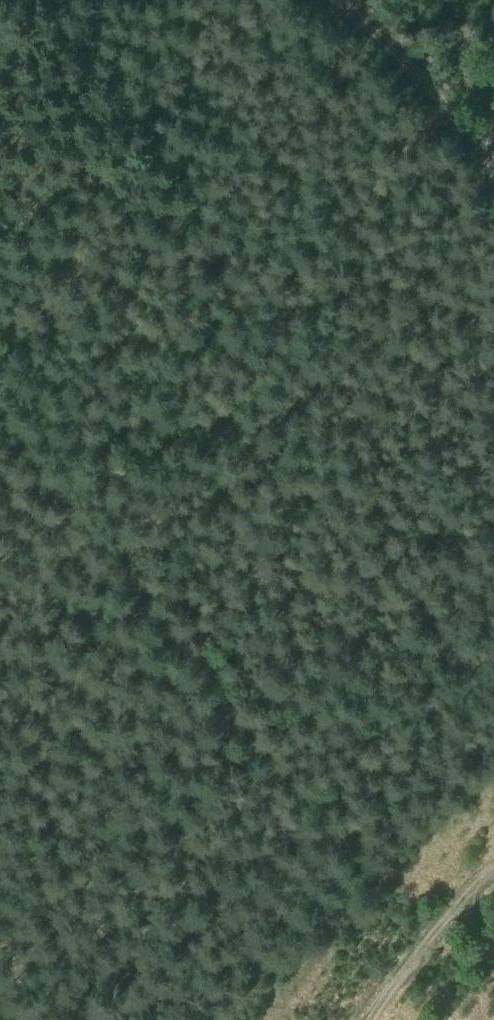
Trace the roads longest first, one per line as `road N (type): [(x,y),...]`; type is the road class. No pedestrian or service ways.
road 1 (track): [(0,418),(104,554),(493,244)]
road 2 (track): [(366,1019),(451,887),(493,852)]

